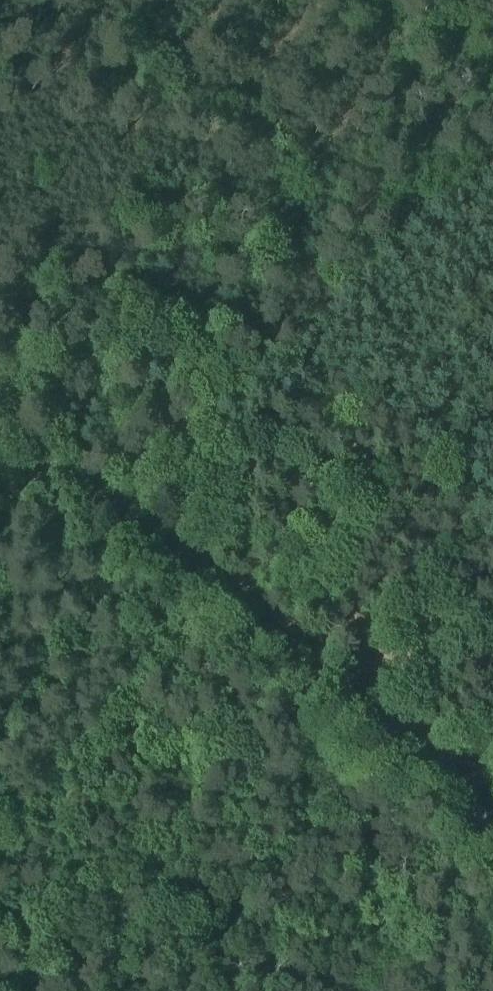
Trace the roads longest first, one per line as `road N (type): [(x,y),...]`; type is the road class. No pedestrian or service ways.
road 1 (track): [(0,417),(492,822)]

